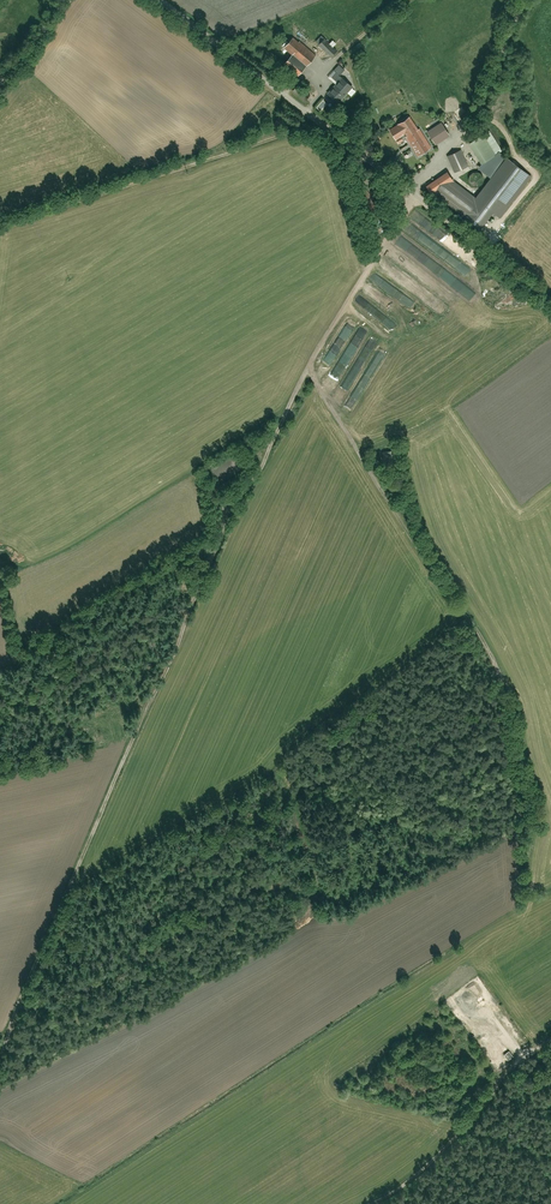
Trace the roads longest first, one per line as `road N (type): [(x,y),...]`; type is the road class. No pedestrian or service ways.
road 1 (residential): [(160,0),(550,301)]
road 2 (track): [(0,226),(321,124)]
road 3 (track): [(550,1038),(501,1078),(445,1151),(374,1203)]
road 4 (track): [(529,0),(476,126),(433,162)]

